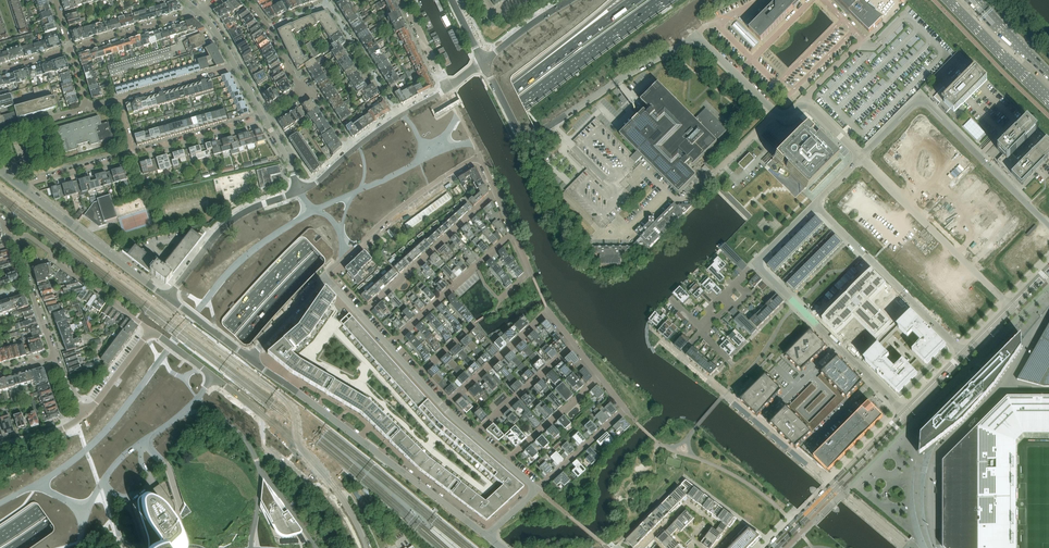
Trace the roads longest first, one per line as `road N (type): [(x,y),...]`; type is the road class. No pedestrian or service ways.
road 1 (trunk): [(13,547),(161,427),(384,196),(656,0)]
road 2 (trunk): [(511,86),(364,190),(128,434),(0,535)]
road 3 (unclassified): [(485,60),(521,130),(530,134),(697,34),(775,113),(809,106),(862,158)]
road 4 (tertiary): [(366,547),(299,448),(150,331)]
road 5 (tertiary): [(486,534),(252,358)]
road 6 (unclassified): [(1048,226),(920,99),(862,158)]
road 7 (residential): [(324,275),(479,156),(496,193)]
road 8 (residential): [(150,331),(24,235),(15,242),(30,284)]
road 9 (unclassified): [(965,355),(815,205)]
road 10 (residential): [(756,264),(906,413)]
road 11 (secondary): [(906,413),(766,547)]
road 12 (secondary): [(776,547),(906,413)]
road 13 (residential): [(938,547),(936,456),(1003,391)]
road 14 (residential): [(167,297),(22,186)]
road 15 (residential): [(360,314),(496,193)]
road 16 (tertiary): [(167,297),(228,222),(297,190)]
road 17 (residential): [(388,346),(513,233)]
road 18 (residential): [(538,490),(625,409),(600,378)]
road 19 (trunk): [(632,0),(511,86)]
road 20 (residential): [(443,408),(549,311)]
road 21 (residential): [(17,182),(3,130),(88,108)]
road 22 (trunk): [(951,0),(1048,98)]
road 23 (residential): [(474,437),(573,345)]
road 24 (trunk): [(615,0),(511,86)]
road 25 (residential): [(263,117),(135,154)]
road 26 (residential): [(198,11),(71,51)]
road 27 (residential): [(328,4),(400,113)]
road 28 (residential): [(505,464),(600,378)]
road 29 (residential): [(118,100),(236,66)]

